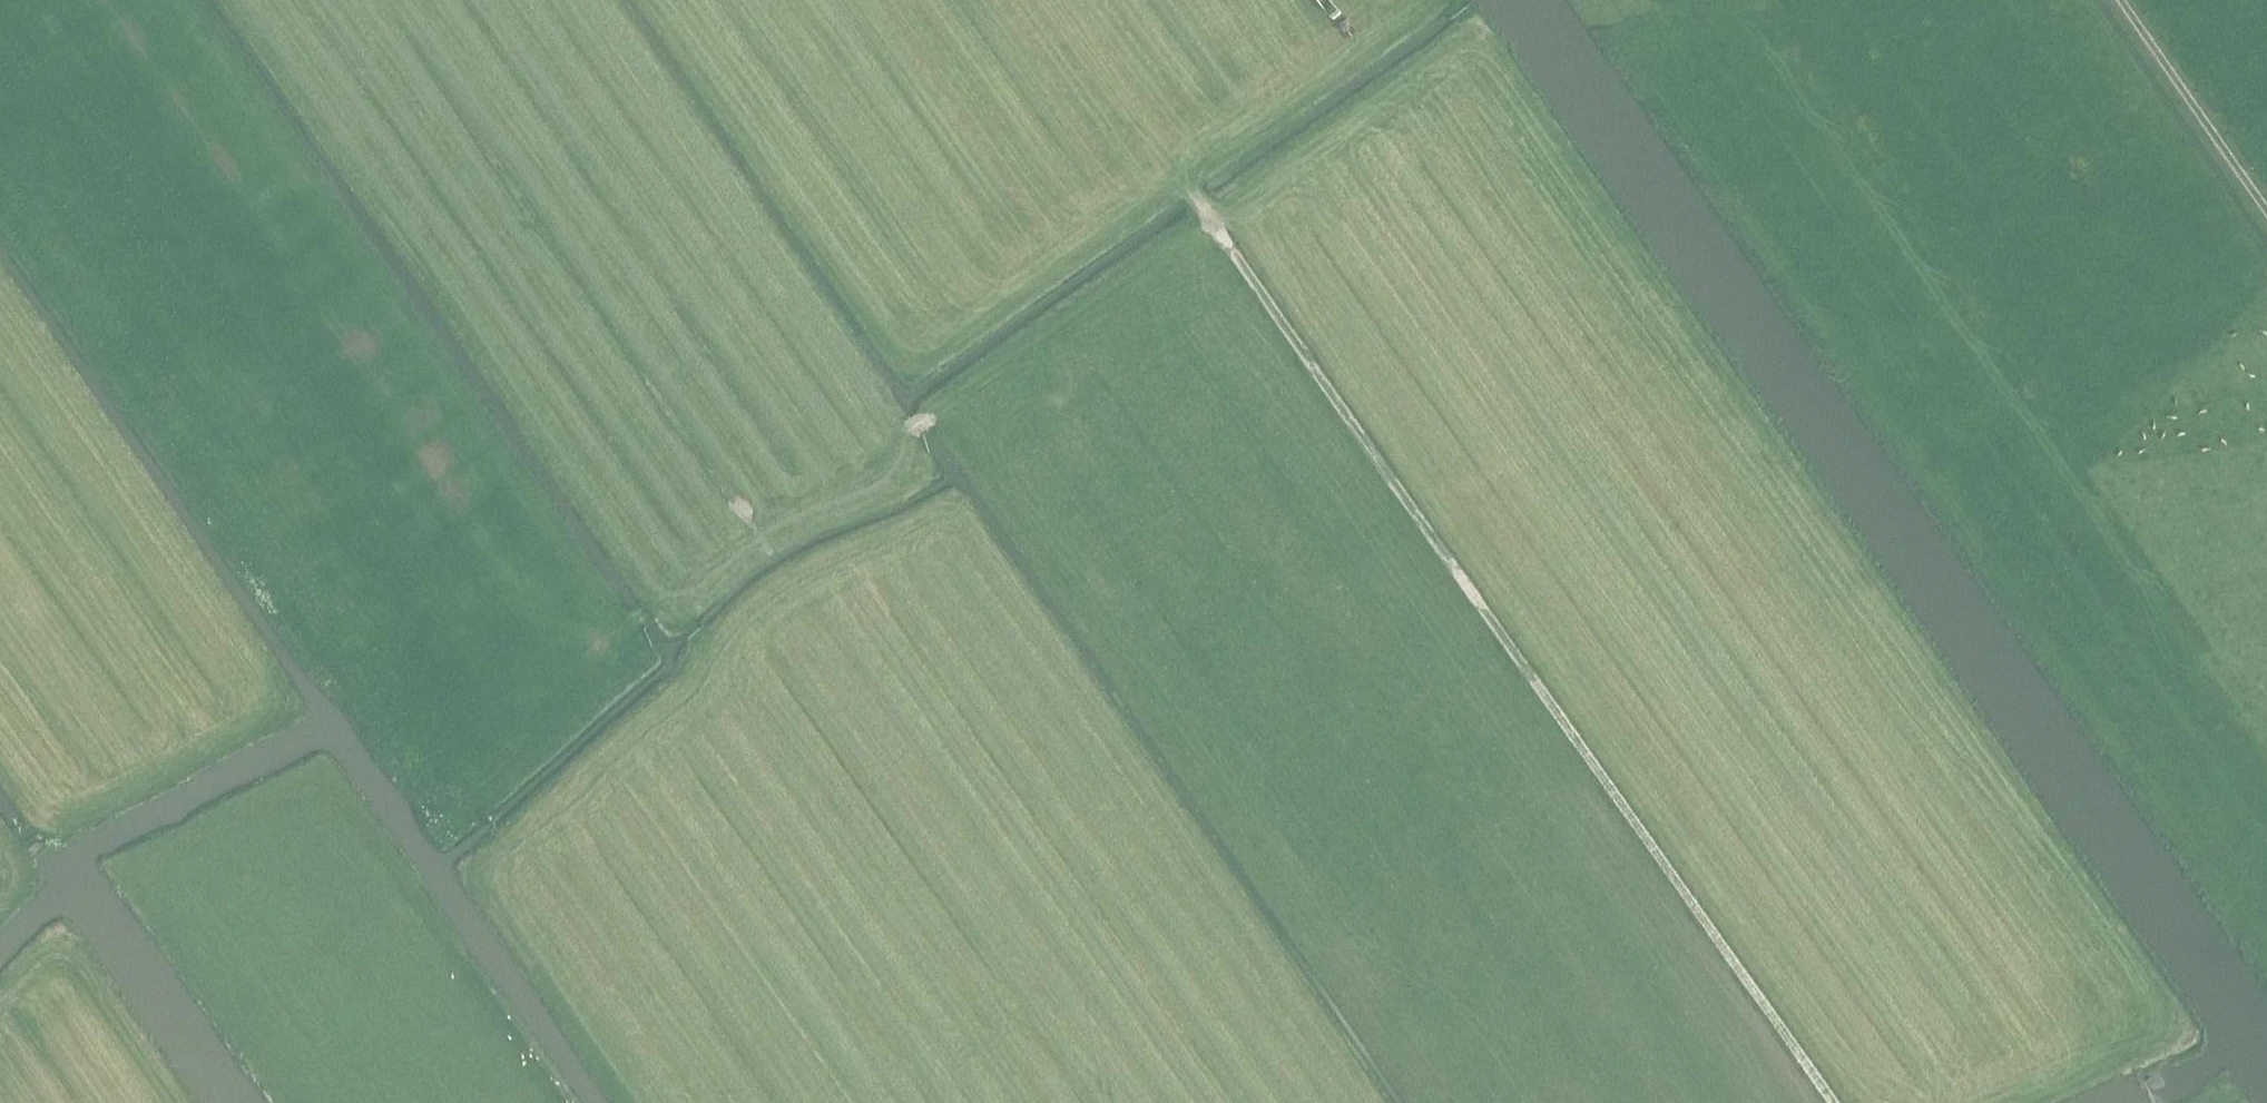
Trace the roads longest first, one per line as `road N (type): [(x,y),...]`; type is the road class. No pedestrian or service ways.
road 1 (track): [(1834,1102),(1187,182)]

